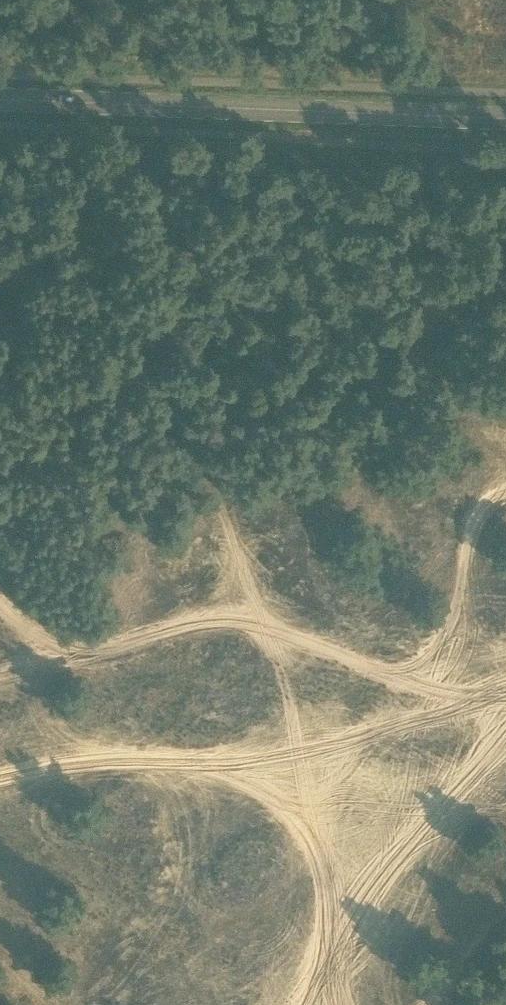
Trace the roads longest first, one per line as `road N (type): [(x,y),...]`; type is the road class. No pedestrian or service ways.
road 1 (secondary): [(505,123),(0,102)]

